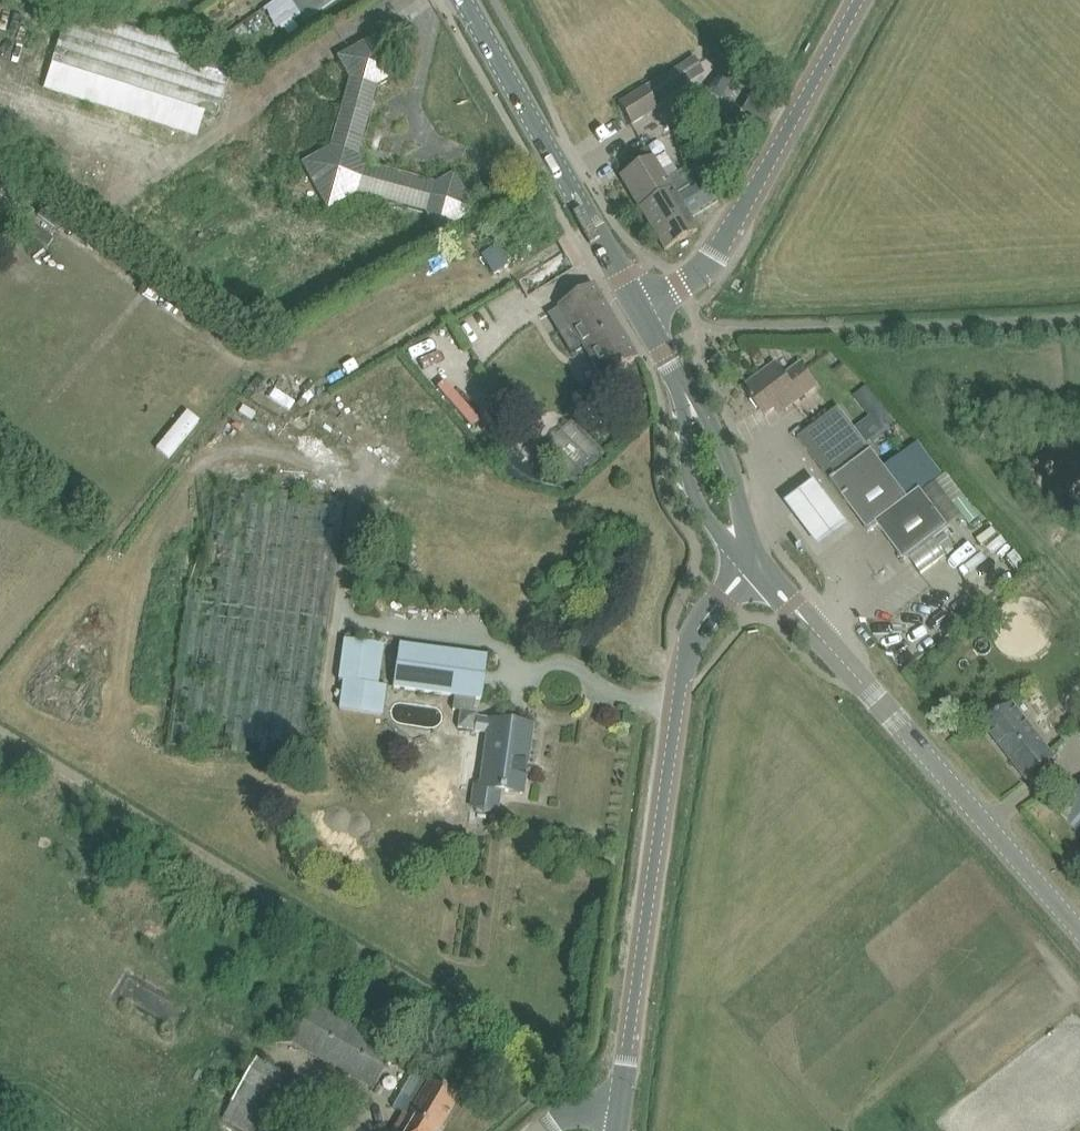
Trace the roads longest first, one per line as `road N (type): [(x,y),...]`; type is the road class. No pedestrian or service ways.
road 1 (tertiary): [(616,1104),(676,688),(703,623),(755,563)]
road 2 (tertiary): [(1079,933),(755,563)]
road 3 (tertiary): [(641,308),(676,289),(741,219),(858,0)]
road 4 (tertiary): [(641,308),(460,0)]
road 5 (tertiary): [(685,392),(692,489),(730,546),(755,563)]
road 6 (tertiary): [(755,563),(736,480),(702,407),(685,392)]

